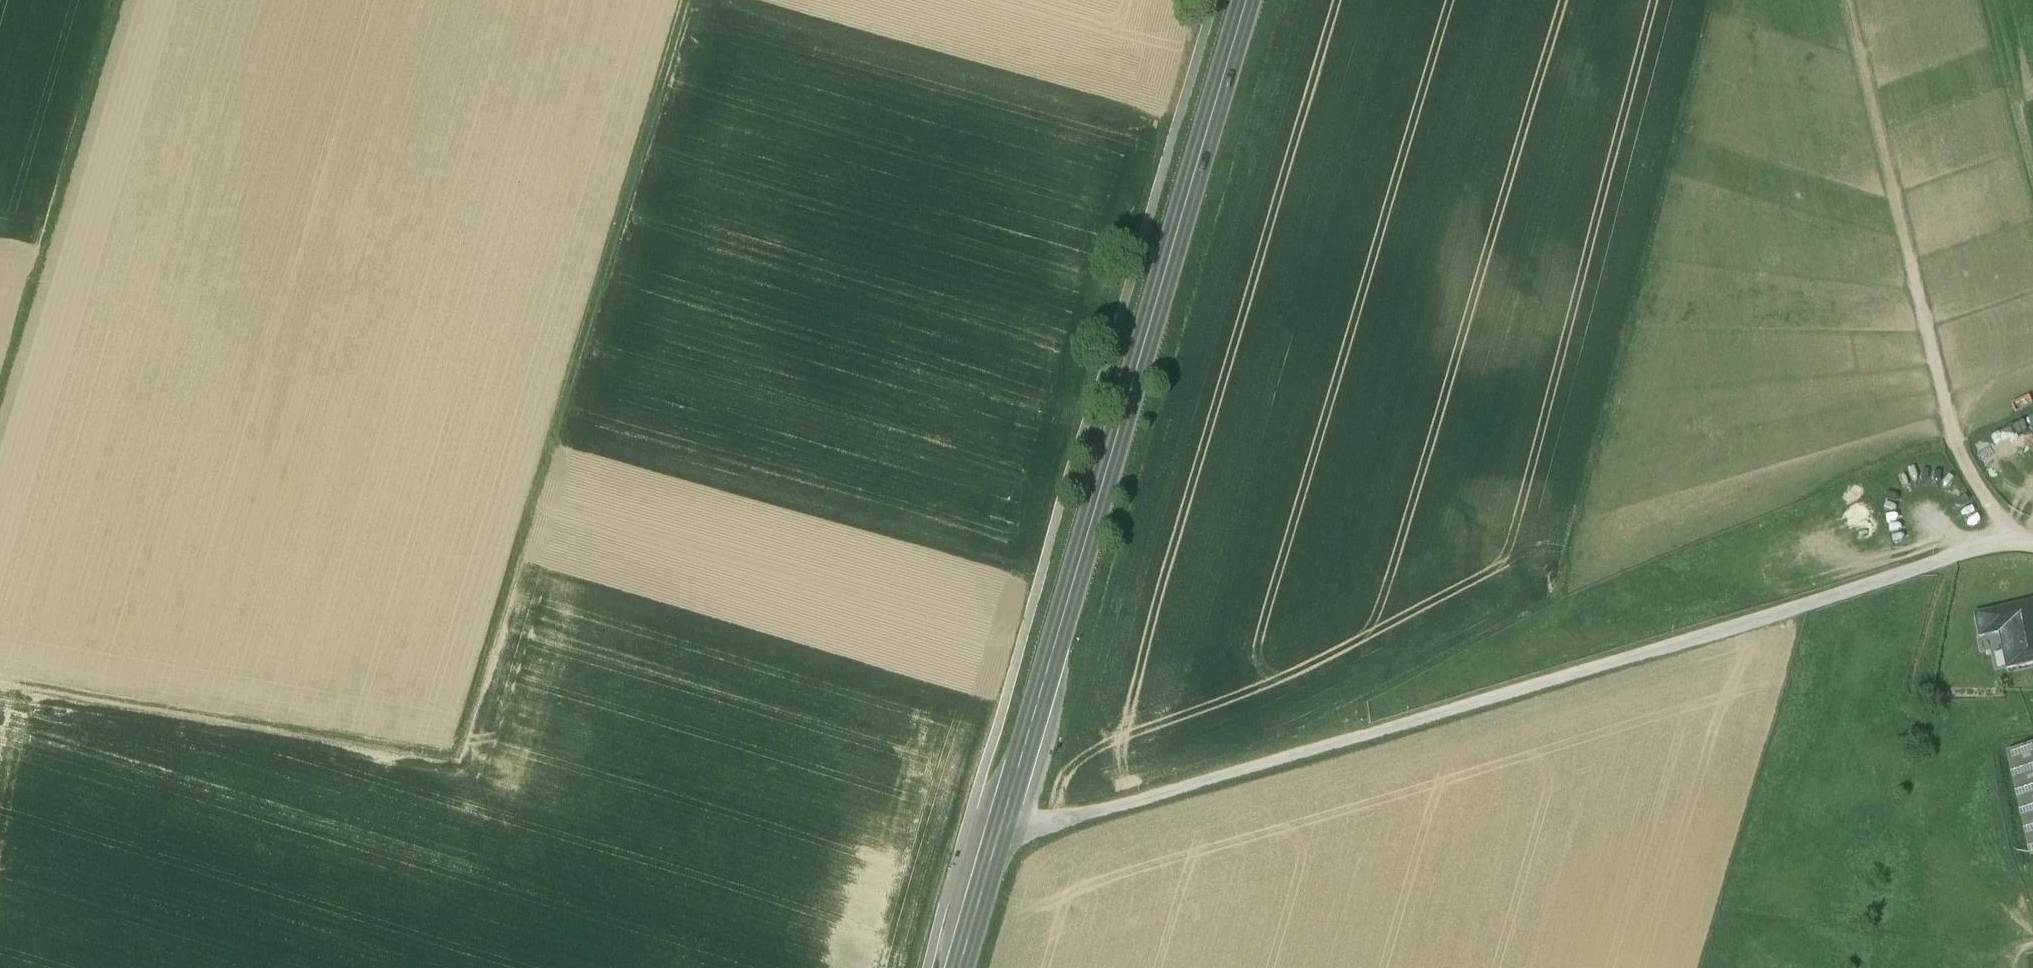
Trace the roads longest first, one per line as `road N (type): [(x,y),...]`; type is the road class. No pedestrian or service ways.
road 1 (track): [(0,683),(452,759),(462,750),(682,0)]
road 2 (primary): [(959,967),(1246,0)]
road 3 (track): [(127,0),(0,430)]

